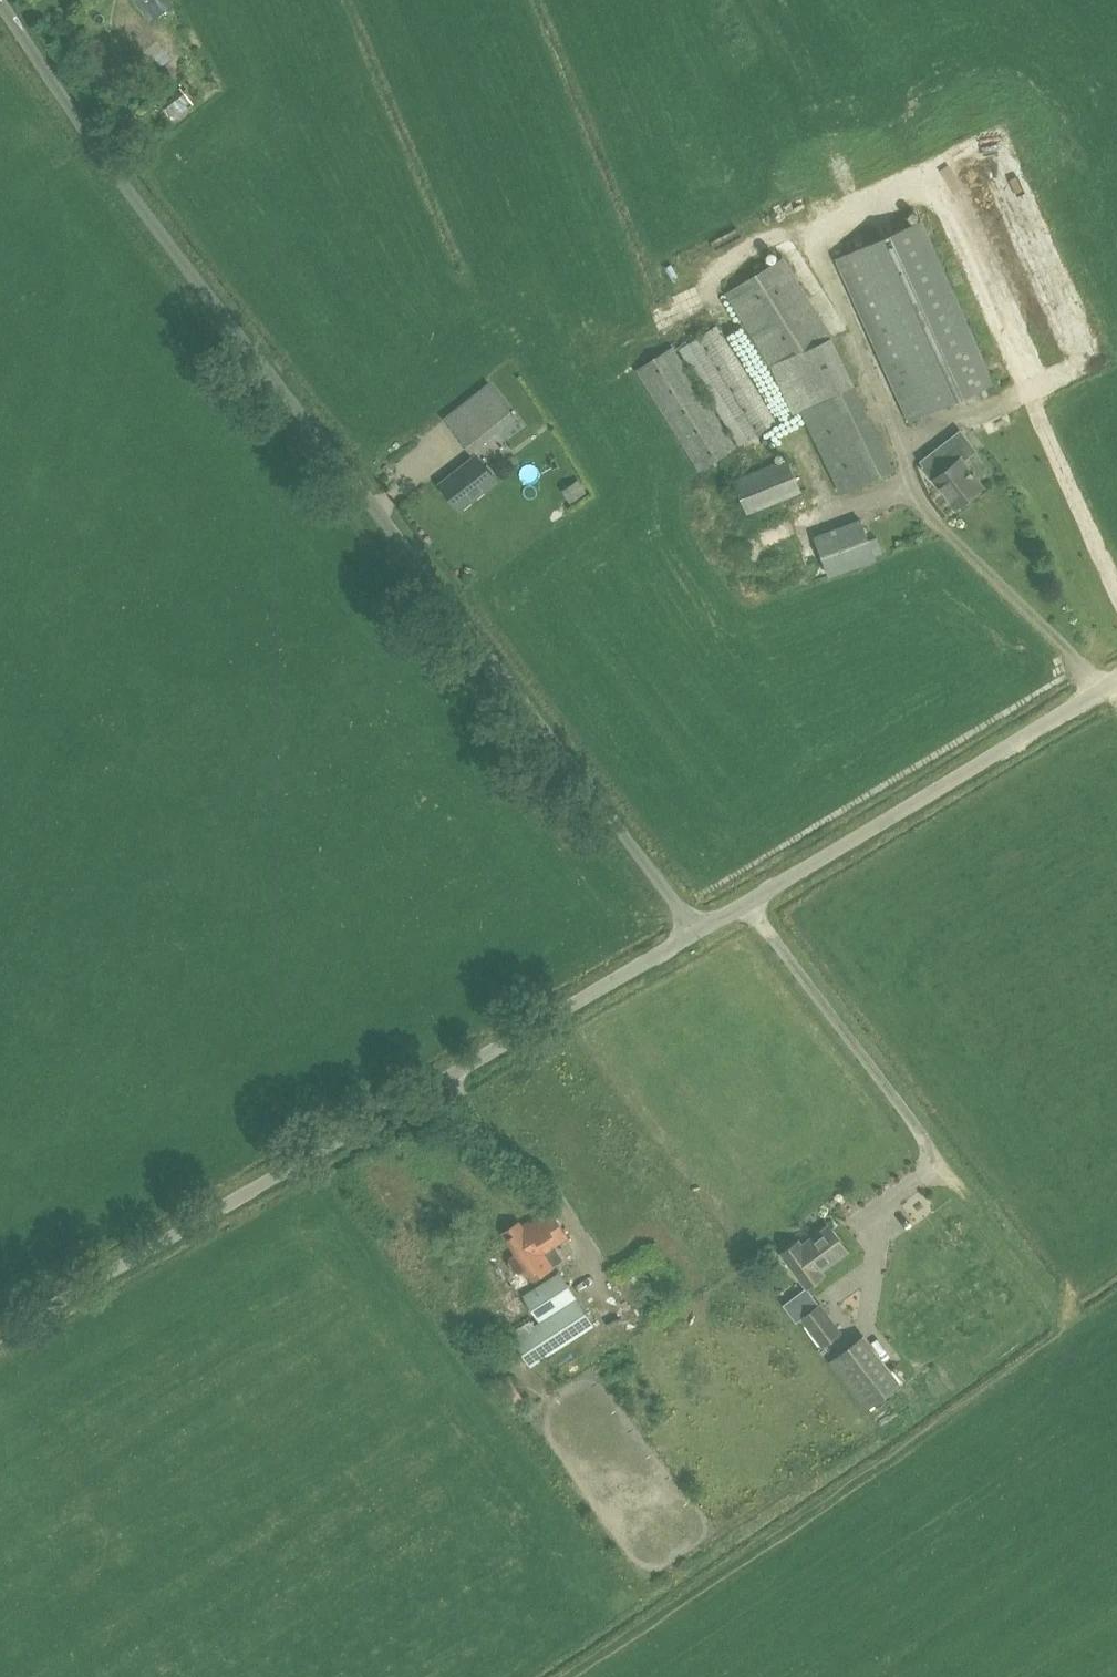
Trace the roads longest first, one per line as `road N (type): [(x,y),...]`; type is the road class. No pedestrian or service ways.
road 1 (unclassified): [(695,926),(0,3)]
road 2 (unclassified): [(0,1332),(695,926)]
road 3 (unclassified): [(695,926),(1116,661)]

